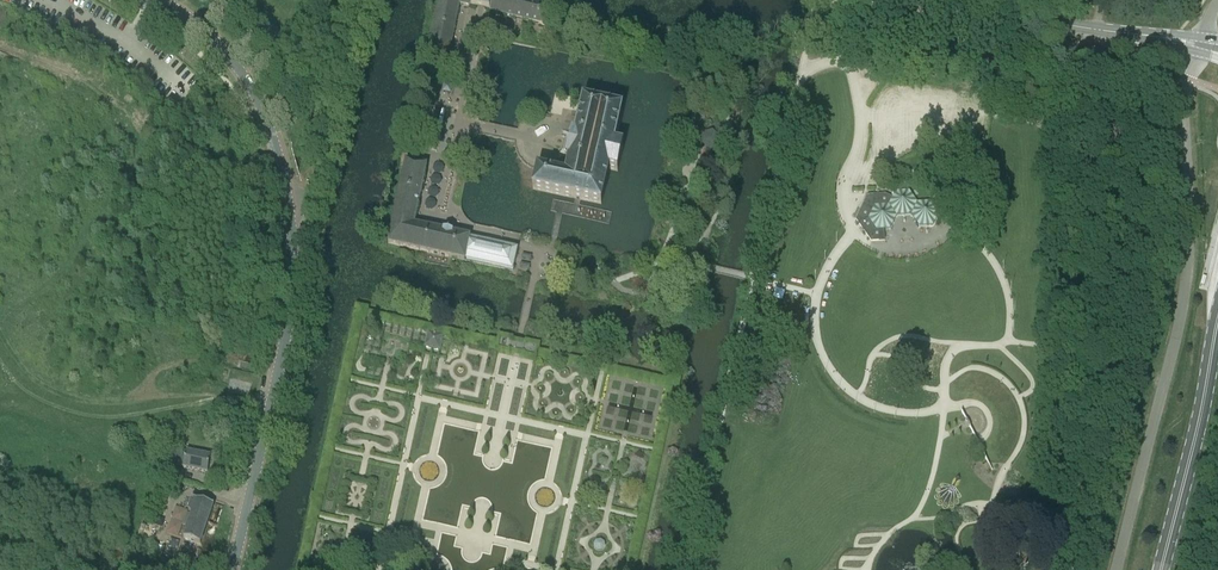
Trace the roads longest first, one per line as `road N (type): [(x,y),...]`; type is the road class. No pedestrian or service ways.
road 1 (unclassified): [(1198,54),(1185,107),(1188,260),(1118,569)]
road 2 (tertiary): [(234,569),(286,343),(289,207)]
road 3 (tertiary): [(289,207),(252,88),(231,56),(162,0)]
road 4 (primary): [(1161,569),(1217,332)]
road 5 (tertiary): [(1179,42),(949,0)]
road 6 (tertiary): [(289,207),(322,192),(367,0)]

